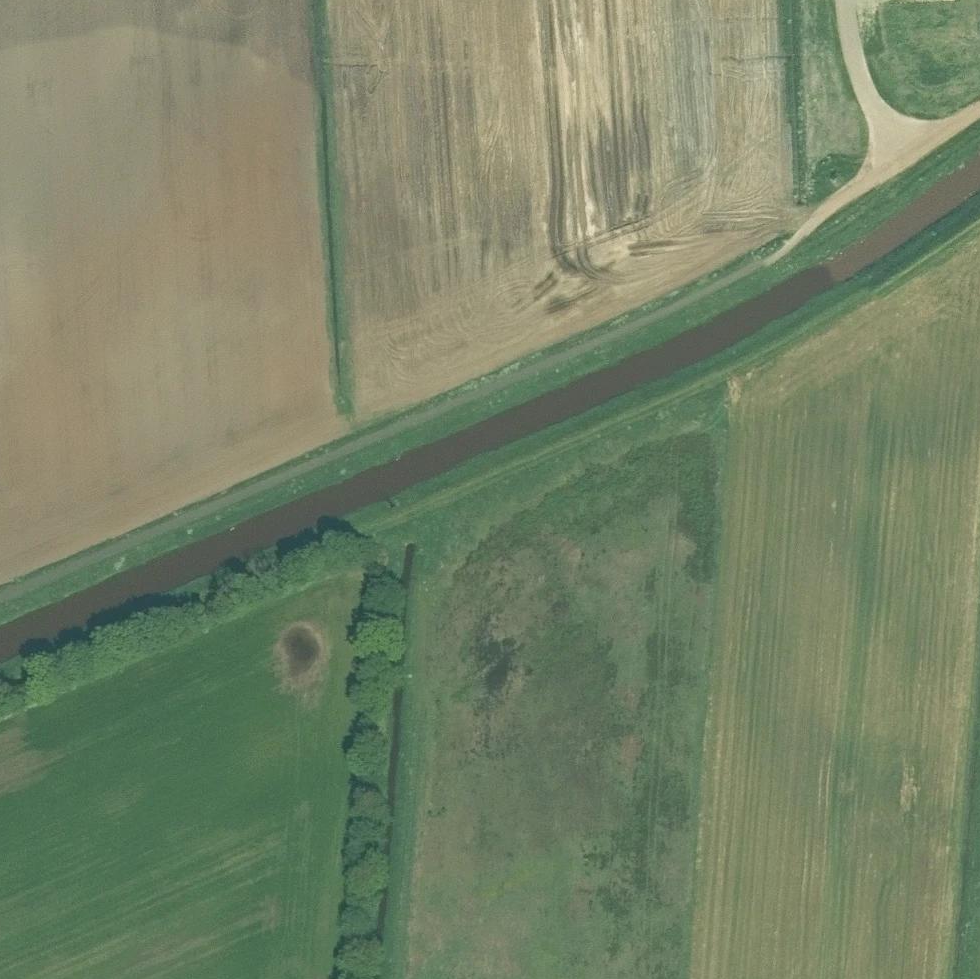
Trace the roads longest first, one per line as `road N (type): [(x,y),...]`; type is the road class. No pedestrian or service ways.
road 1 (unclassified): [(837,200),(979,105)]

